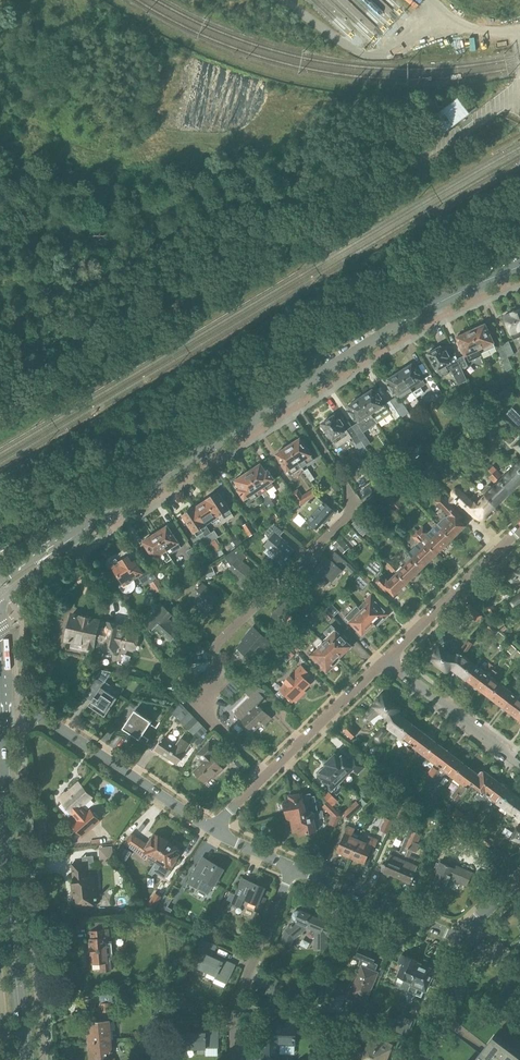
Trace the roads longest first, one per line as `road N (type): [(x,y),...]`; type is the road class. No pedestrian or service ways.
road 1 (secondary): [(76,535),(402,327),(519,269)]
road 2 (unclassified): [(44,1059),(20,795),(4,752)]
road 3 (primary): [(30,1059),(4,752)]
road 4 (residential): [(213,829),(387,658)]
road 5 (primary): [(0,831),(20,1059)]
road 6 (residential): [(213,829),(55,724),(18,718)]
road 7 (residential): [(235,1059),(238,998),(294,867)]
road 8 (residential): [(471,943),(294,867)]
road 9 (residential): [(387,658),(519,527)]
road 10 (residential): [(519,763),(387,658)]
road 11 (residential): [(425,1059),(471,943)]

